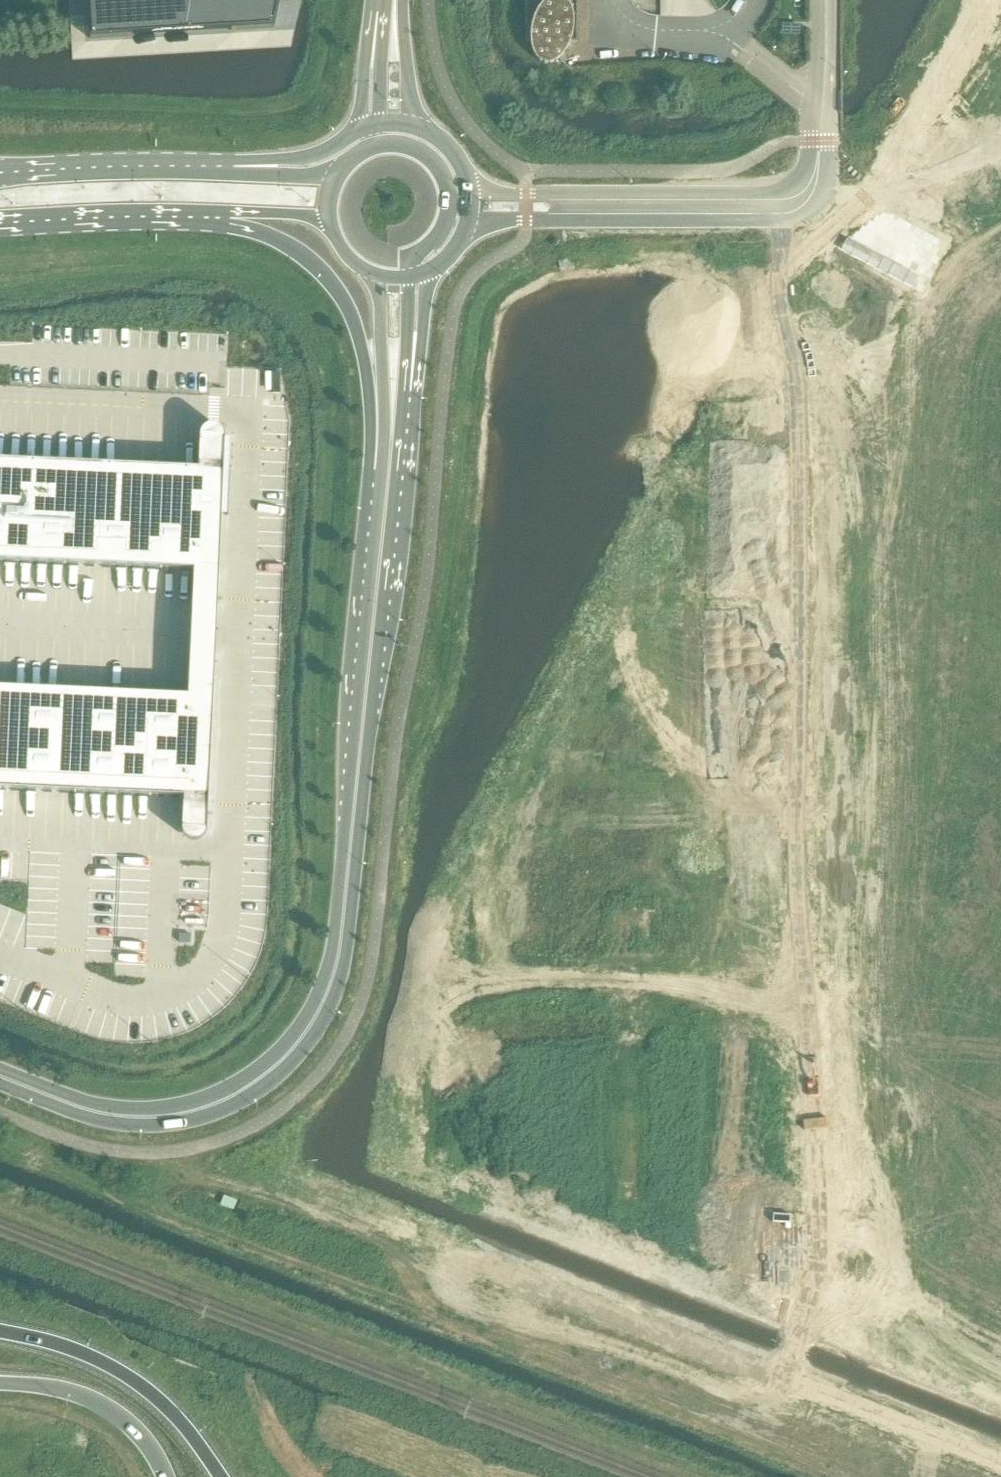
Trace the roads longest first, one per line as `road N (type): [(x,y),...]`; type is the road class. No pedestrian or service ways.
road 1 (secondary): [(0,1076),(112,1116),(188,1112),(257,1083),(296,1046),(322,1006),(343,926),(391,444)]
road 2 (unclassified): [(462,239),(492,222),(520,220),(781,221),(810,215),(829,176),(820,141),(803,179),(776,194),(470,190)]
road 3 (secondary): [(228,218),(303,255),(331,282),(353,321),(391,444)]
road 4 (trunk): [(222,1476),(173,1411),(140,1383),(59,1343),(0,1329)]
road 5 (secondary): [(231,167),(0,173)]
road 6 (secondary): [(0,220),(228,218)]
road 7 (trunk): [(0,1386),(102,1404),(133,1428),(165,1476)]
road 8 (secondary): [(372,273),(391,444)]
road 9 (secondary): [(356,132),(317,155),(231,167)]
road 10 (secondary): [(419,127),(395,5)]

